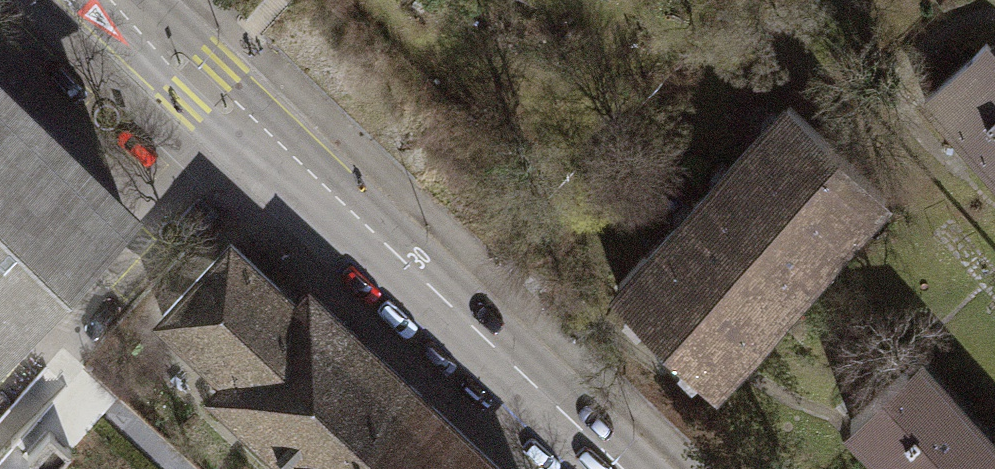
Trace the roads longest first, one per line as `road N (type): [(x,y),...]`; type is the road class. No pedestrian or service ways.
road 1 (tertiary): [(126,0),(622,468)]

